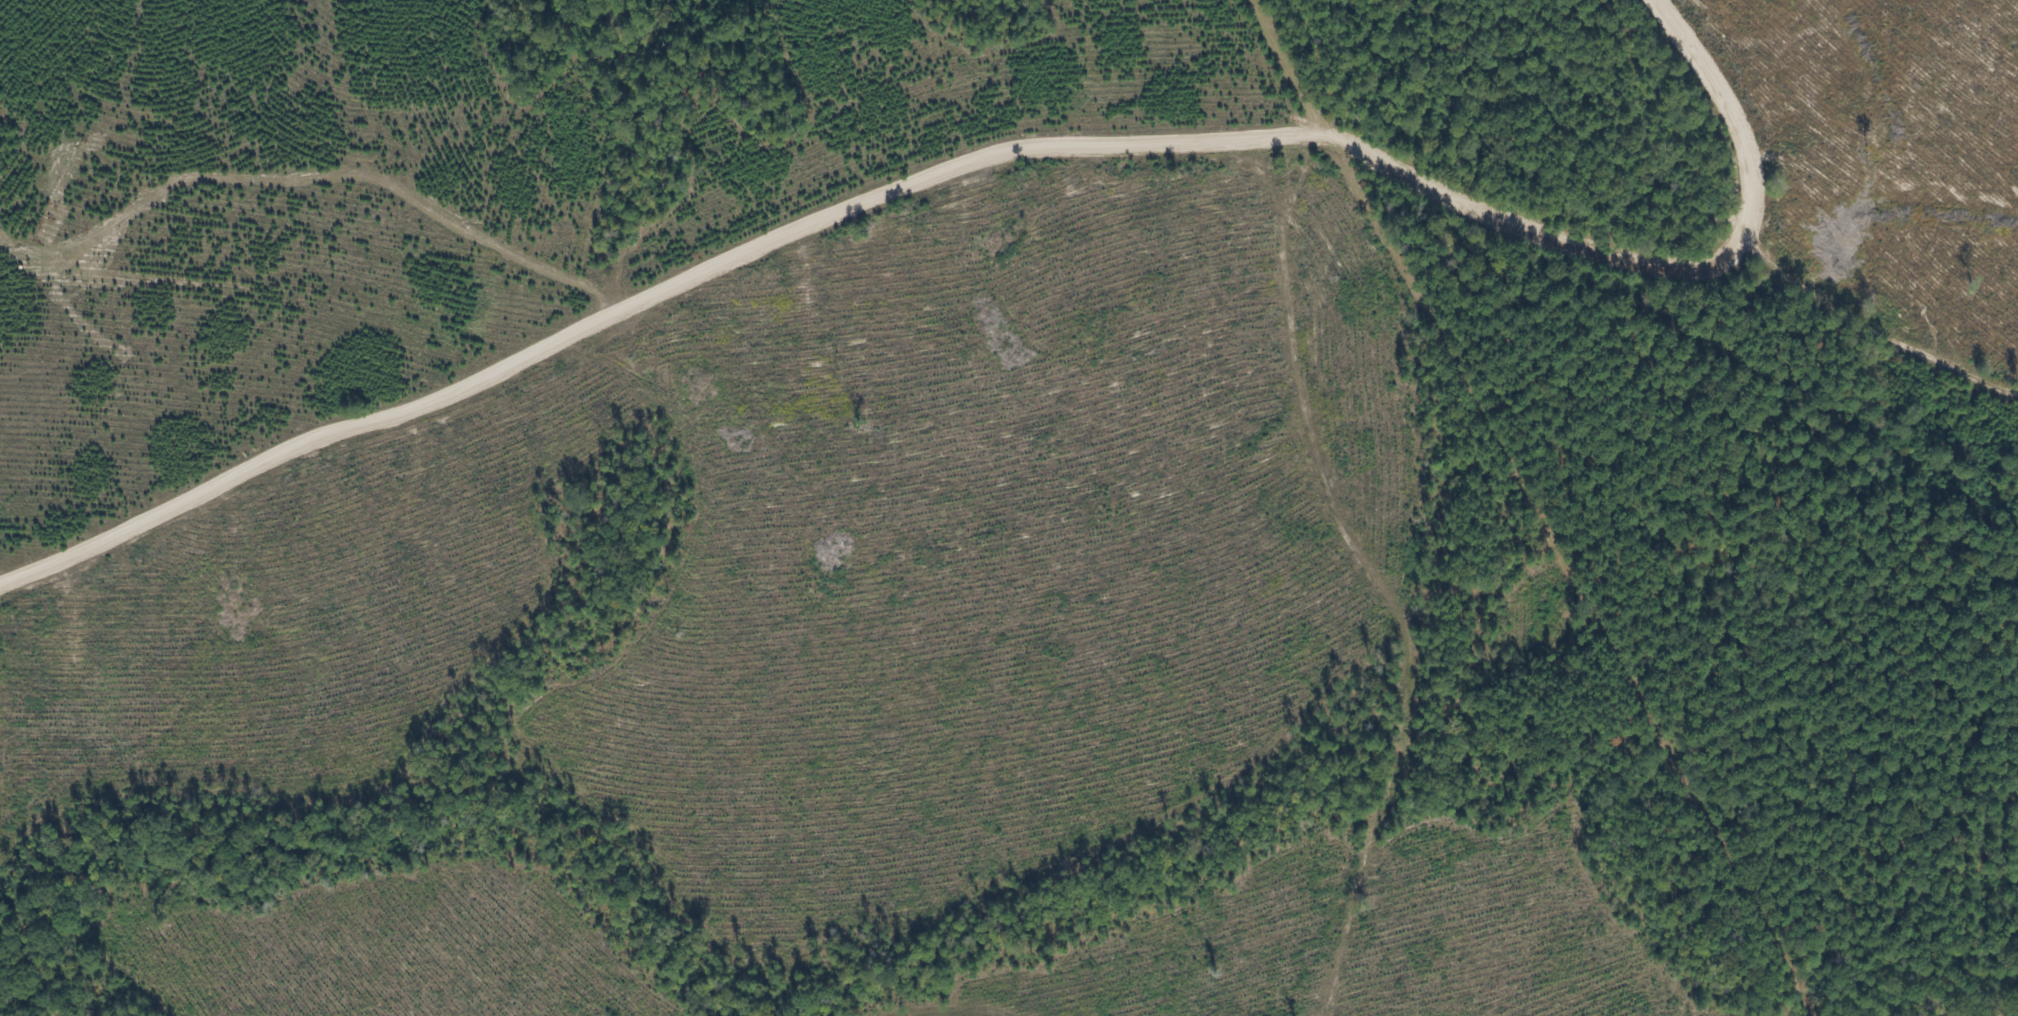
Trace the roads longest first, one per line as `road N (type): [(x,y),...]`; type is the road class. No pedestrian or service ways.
road 1 (track): [(623,307),(1012,148),(1282,137),(1320,136),(1348,146),(1526,234),(1666,270),(1706,269),(1741,238),(1754,182),(1655,0)]
road 2 (residential): [(0,582),(135,525),(315,434),(406,412),(623,307)]

